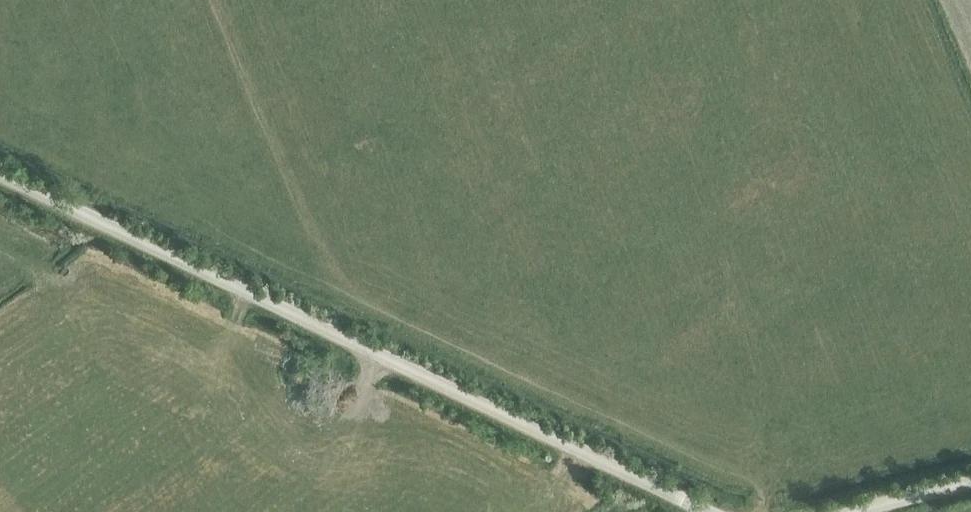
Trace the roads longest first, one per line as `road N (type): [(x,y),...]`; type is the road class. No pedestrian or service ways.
road 1 (unclassified): [(709,511),(0,176)]
road 2 (unclassified): [(852,511),(970,482)]

